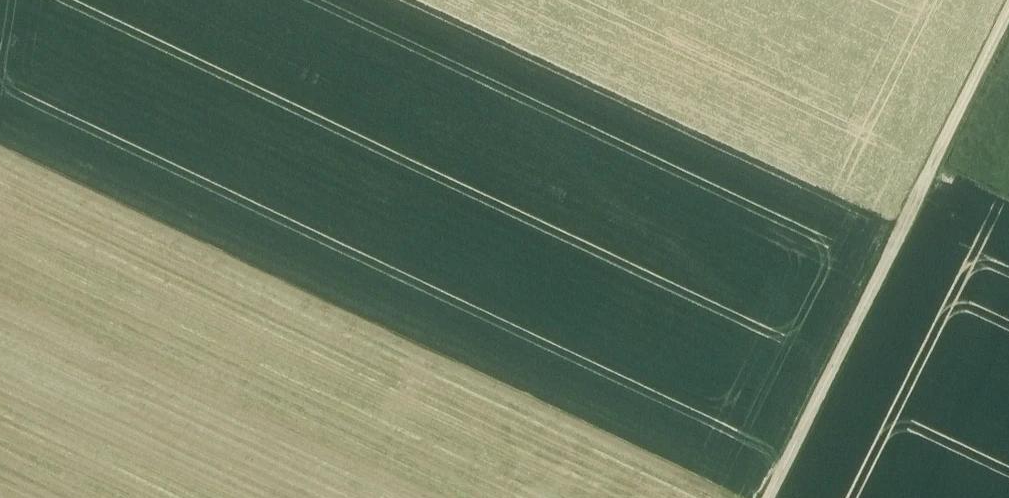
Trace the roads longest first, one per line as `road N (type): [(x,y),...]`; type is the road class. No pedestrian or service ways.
road 1 (track): [(1008,55),(793,497)]

